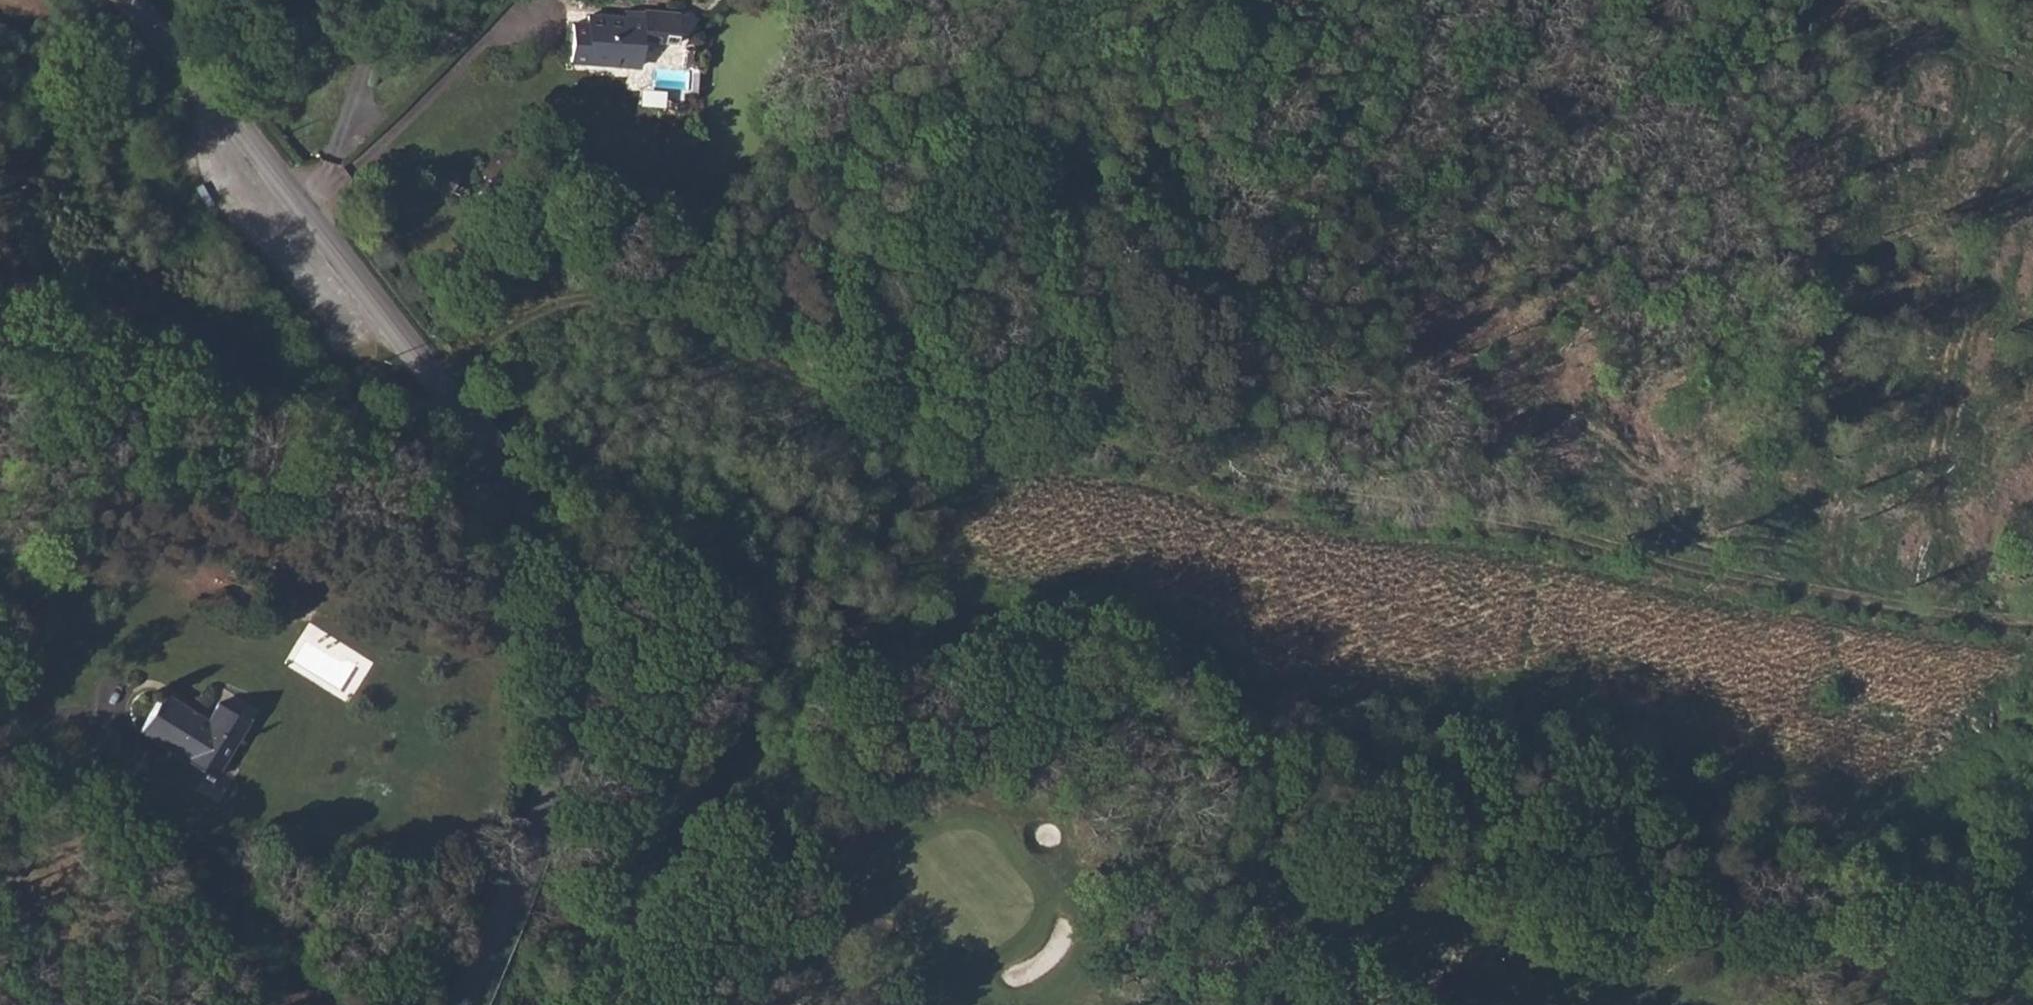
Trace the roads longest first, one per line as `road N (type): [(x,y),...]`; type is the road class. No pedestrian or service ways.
road 1 (tertiary): [(124,0),(462,413),(548,537),(576,648),(561,773),(471,1004)]
road 2 (unclassified): [(0,564),(26,511),(27,175),(51,80),(117,0)]

